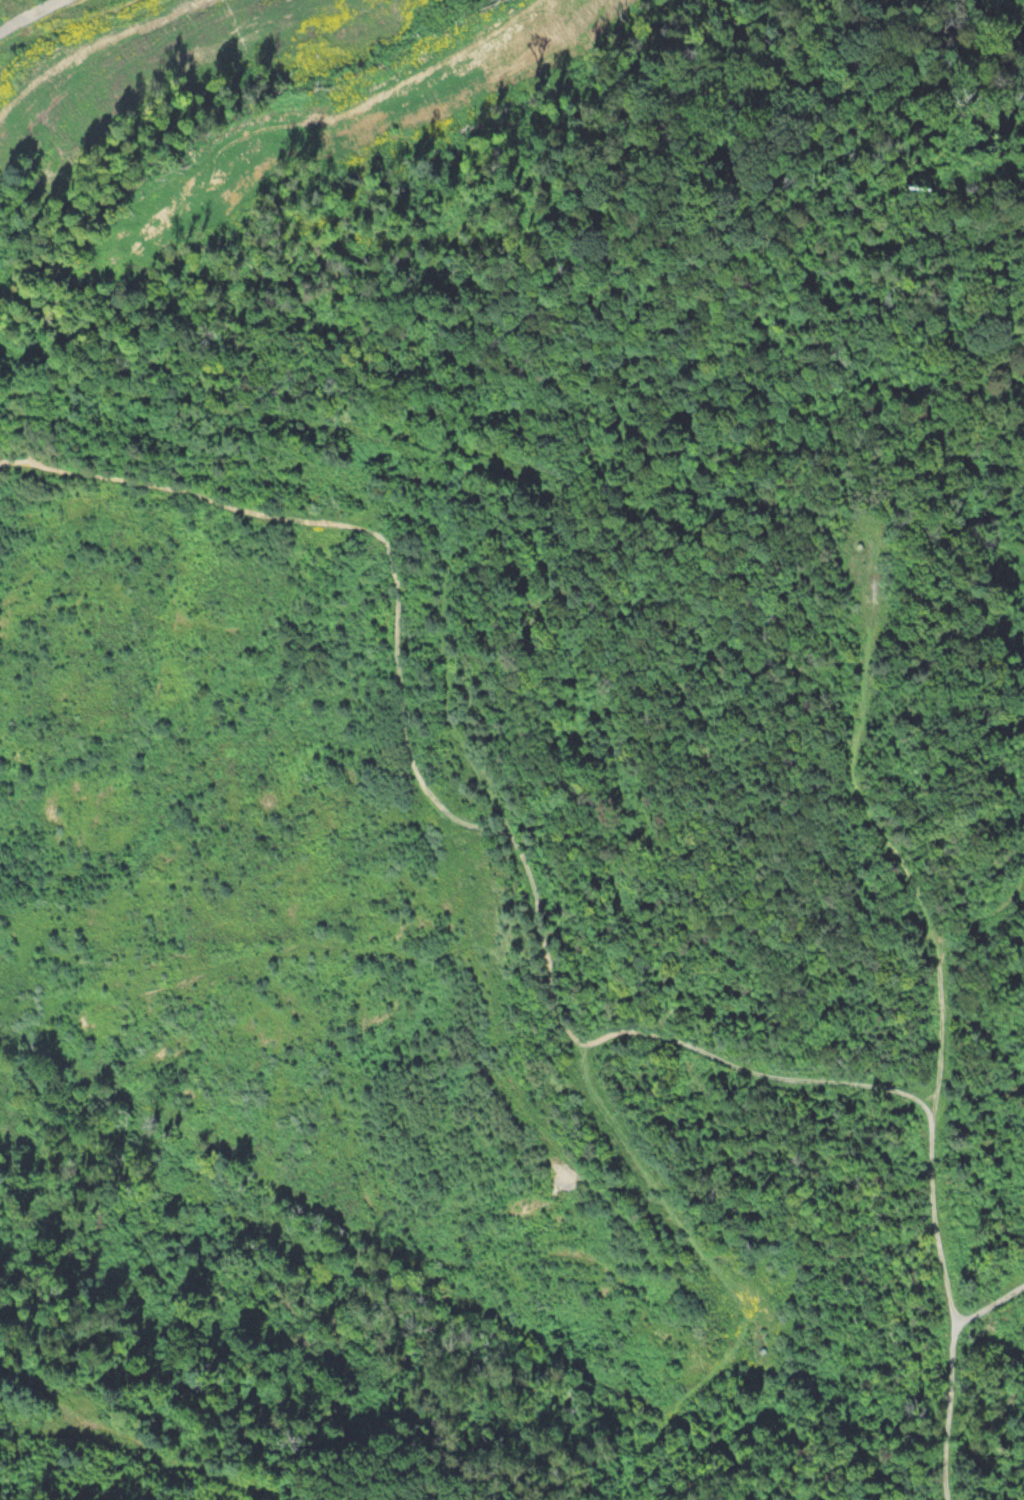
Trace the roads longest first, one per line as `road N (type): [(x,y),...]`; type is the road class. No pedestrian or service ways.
road 1 (track): [(947,1499),(961,1414),(955,1273),(925,1119),(661,1030),(589,1029),(559,993),(522,823),(432,747),(418,709),(400,516),(384,502),(291,506),(81,467),(0,465)]

